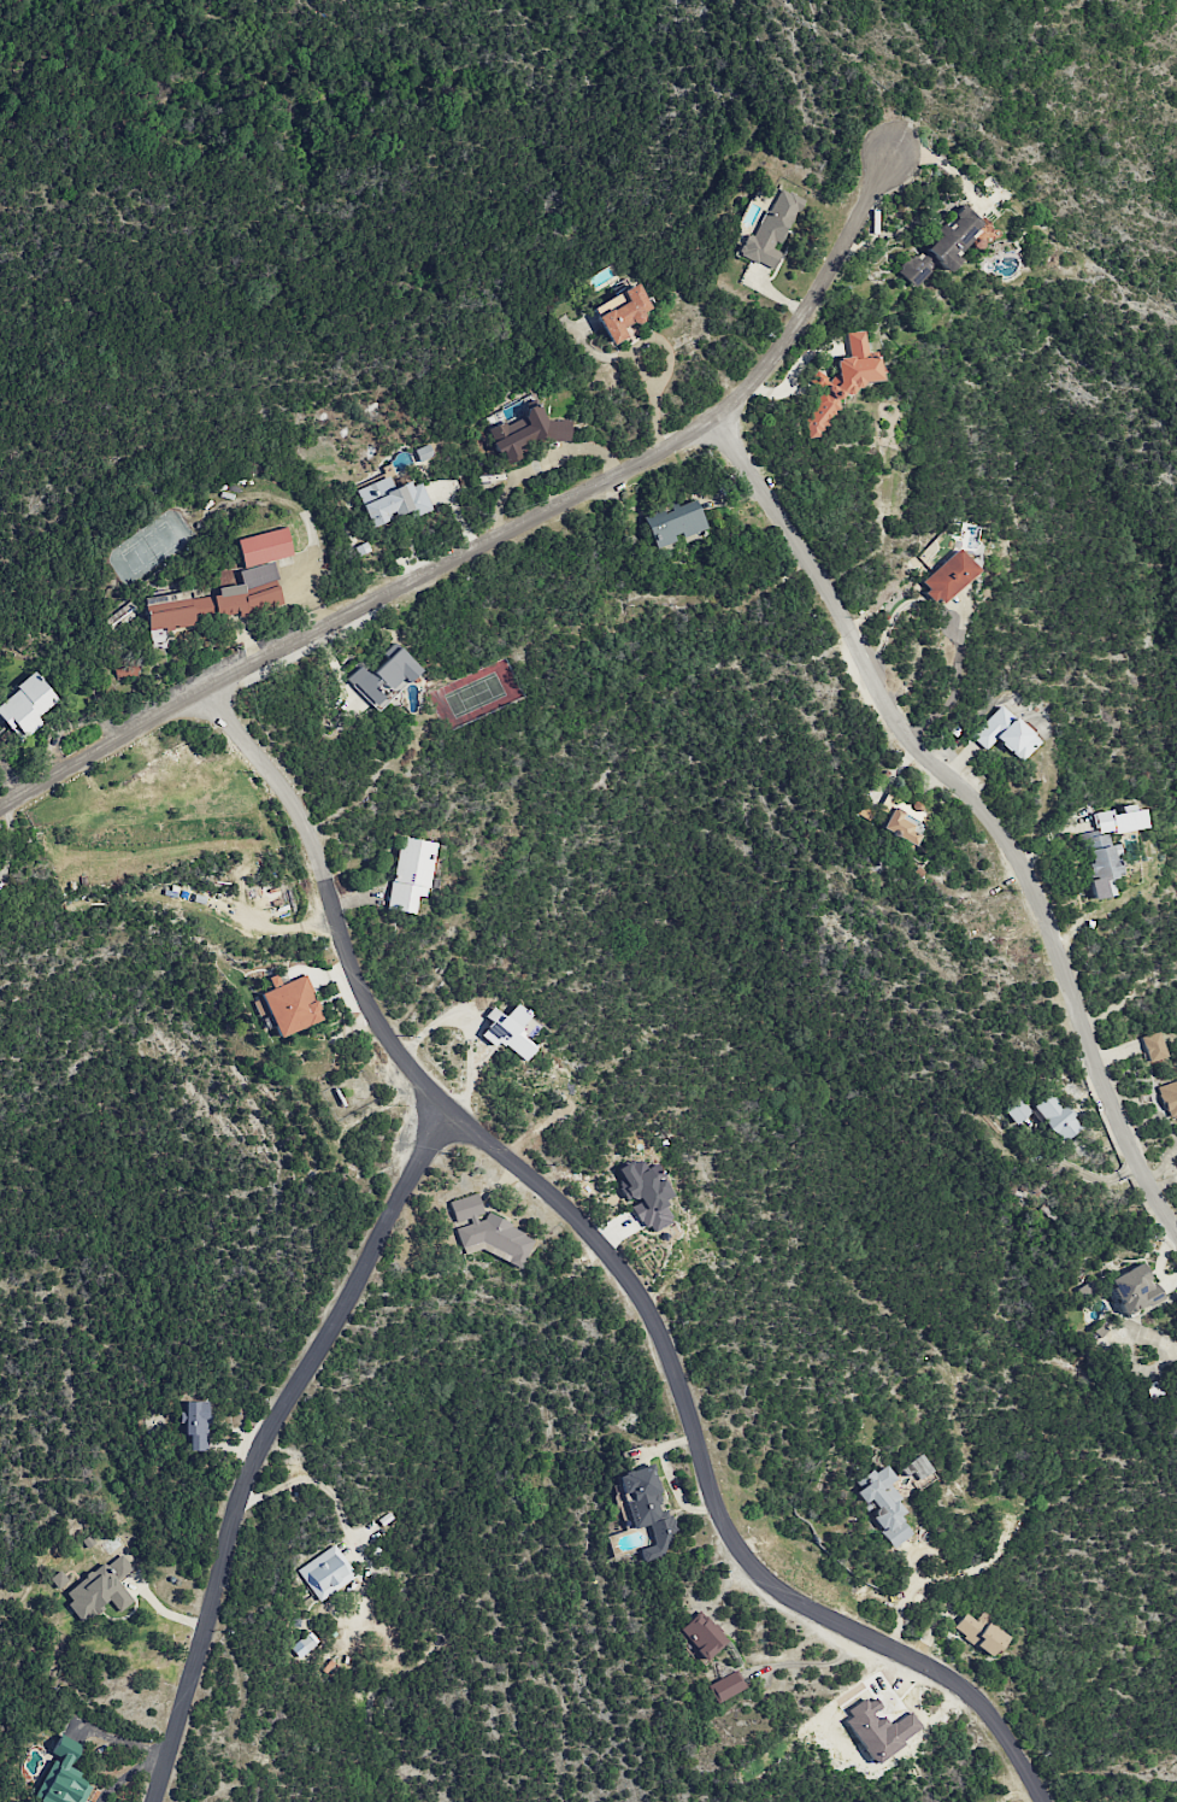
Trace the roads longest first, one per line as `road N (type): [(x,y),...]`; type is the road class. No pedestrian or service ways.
road 1 (residential): [(198,695),(269,770),(302,821),(345,956),(401,1061),(559,1201),(637,1287),(675,1362),(732,1546),(785,1596),(942,1677),(987,1714),(1043,1801)]
road 2 (residential): [(894,147),(783,351),(711,424),(231,676),(0,810)]
road 3 (residential): [(717,419),(899,727),(984,812),(1024,870),(1096,1070),(1176,1233)]
road 4 (residential): [(447,1104),(241,1492),(154,1801)]

